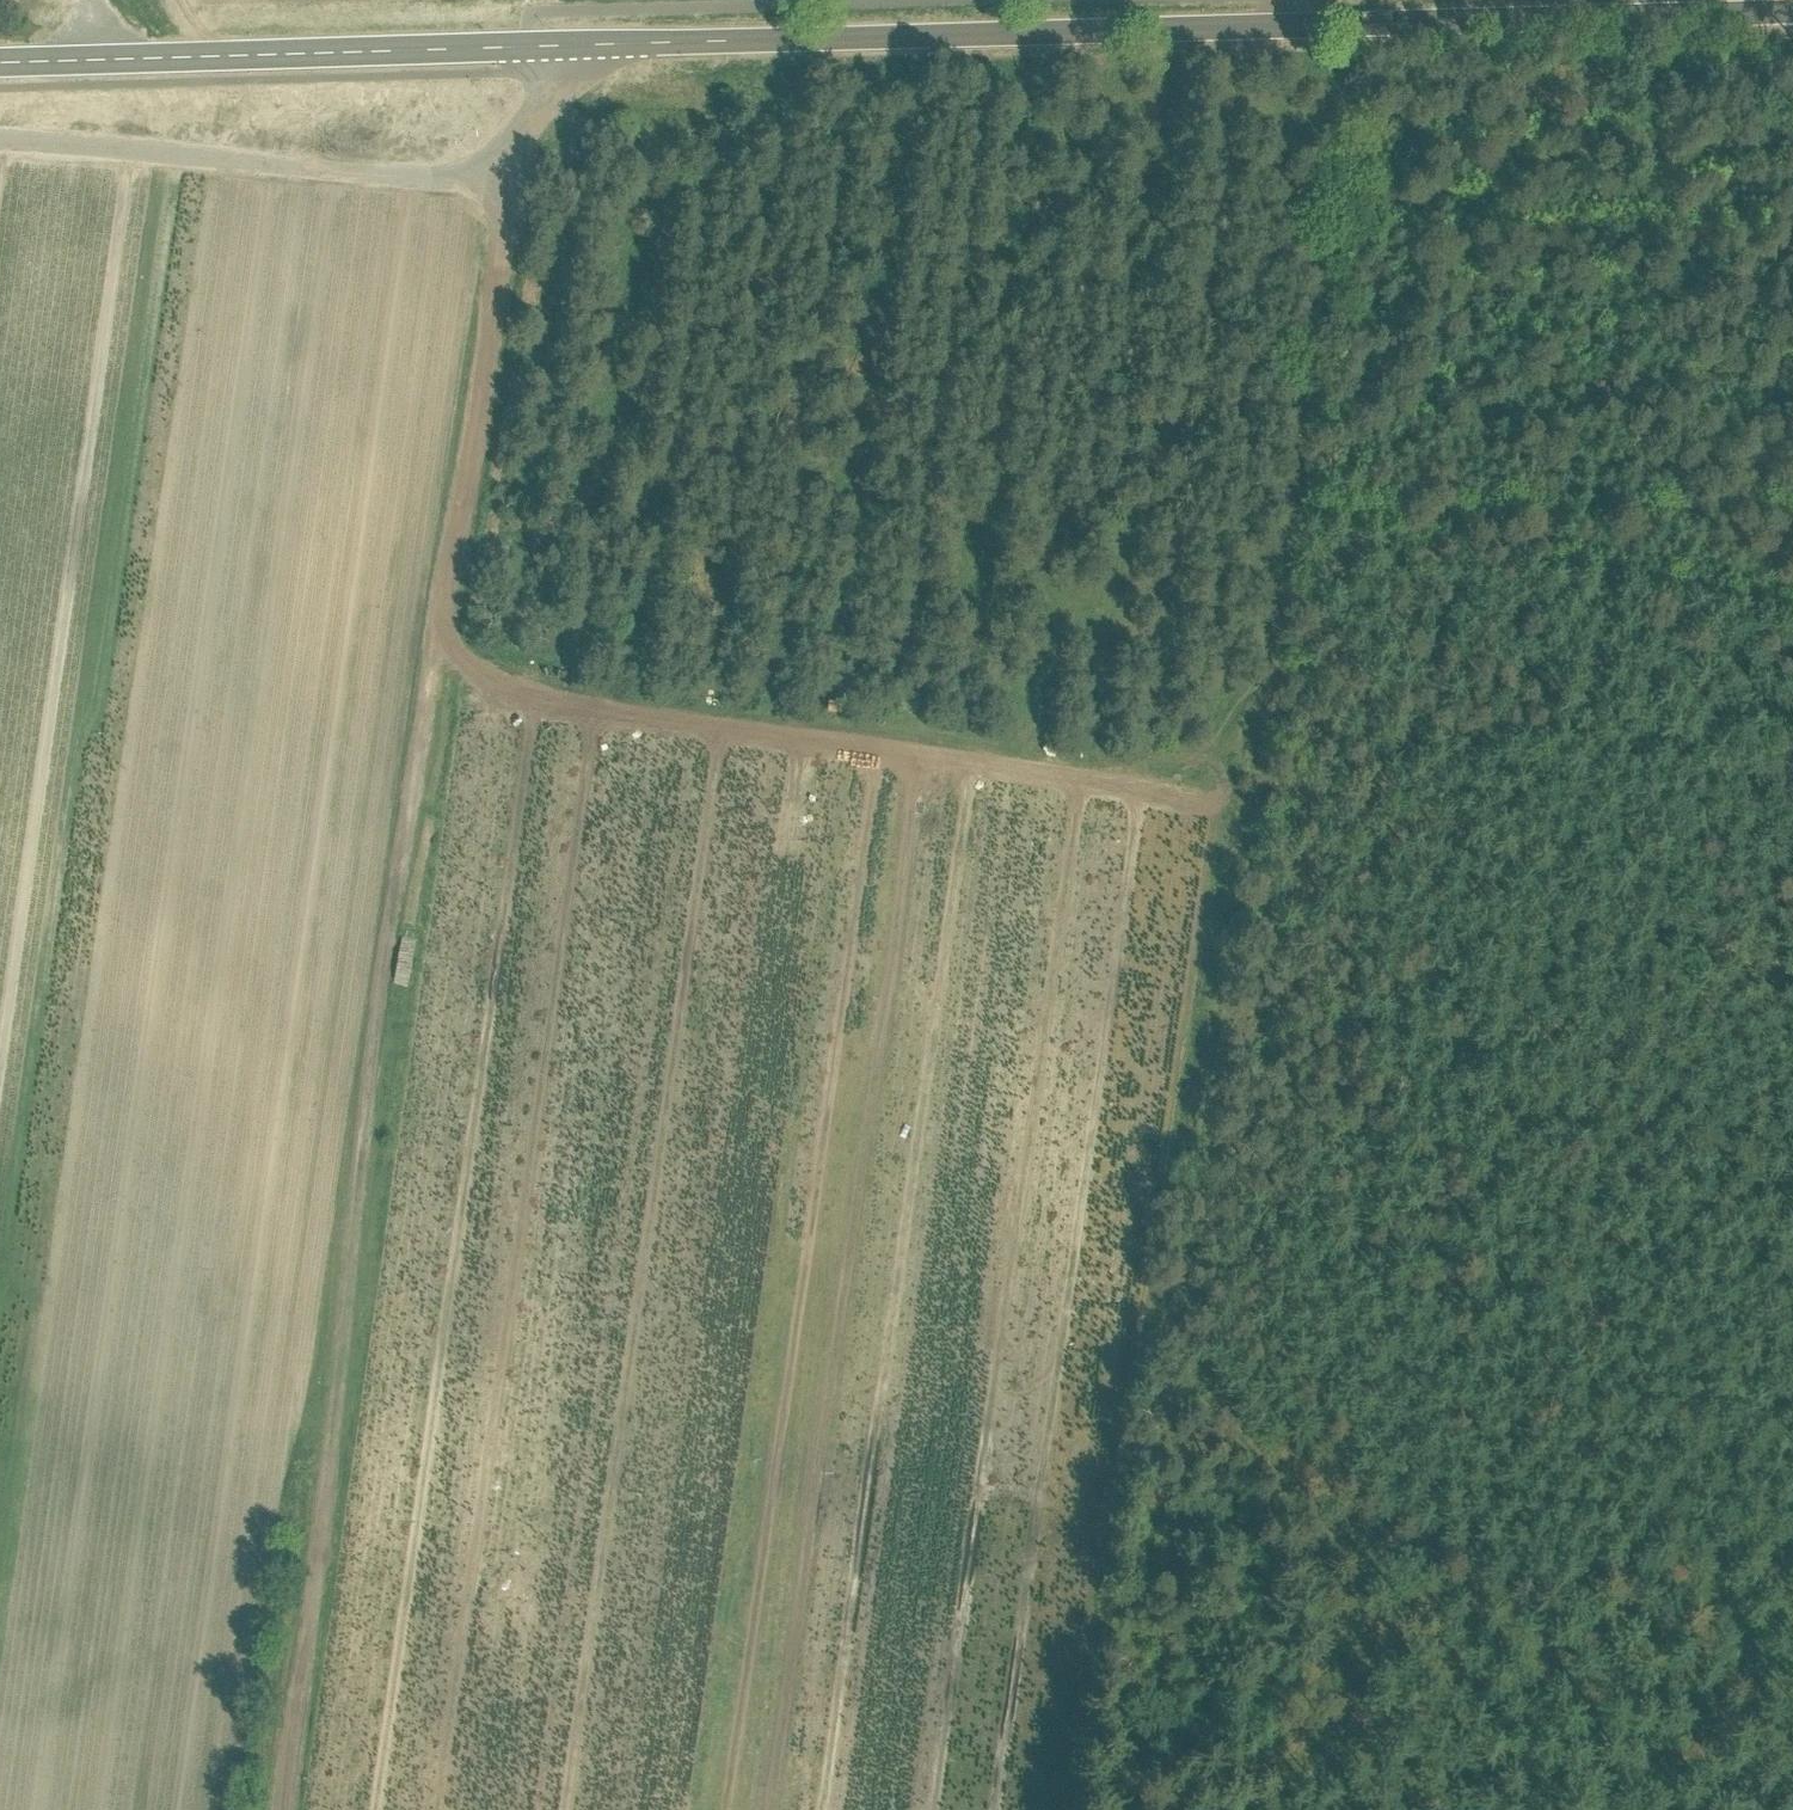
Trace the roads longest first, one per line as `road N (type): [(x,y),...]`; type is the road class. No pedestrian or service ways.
road 1 (tertiary): [(0,62),(1792,18)]
road 2 (track): [(510,159),(291,1809)]
road 3 (track): [(441,647),(505,696),(1185,780),(1269,667),(1298,439),(1328,28)]
road 4 (track): [(1285,518),(1564,602),(1792,639)]
road 5 (track): [(0,138),(510,159)]
road 6 (track): [(510,159),(567,70),(573,46)]

